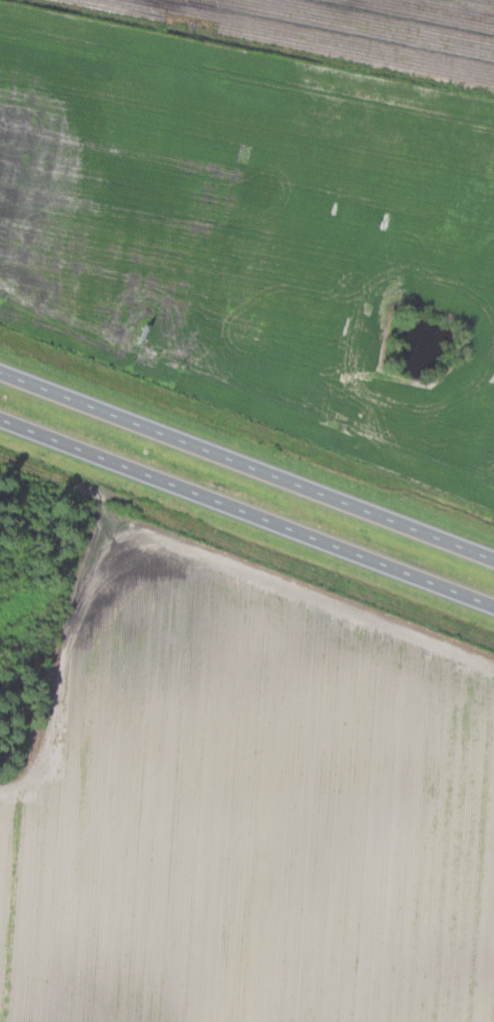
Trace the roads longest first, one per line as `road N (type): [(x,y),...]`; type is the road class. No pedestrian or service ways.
road 1 (trunk): [(493,558),(0,371)]
road 2 (trunk): [(0,418),(493,604)]

